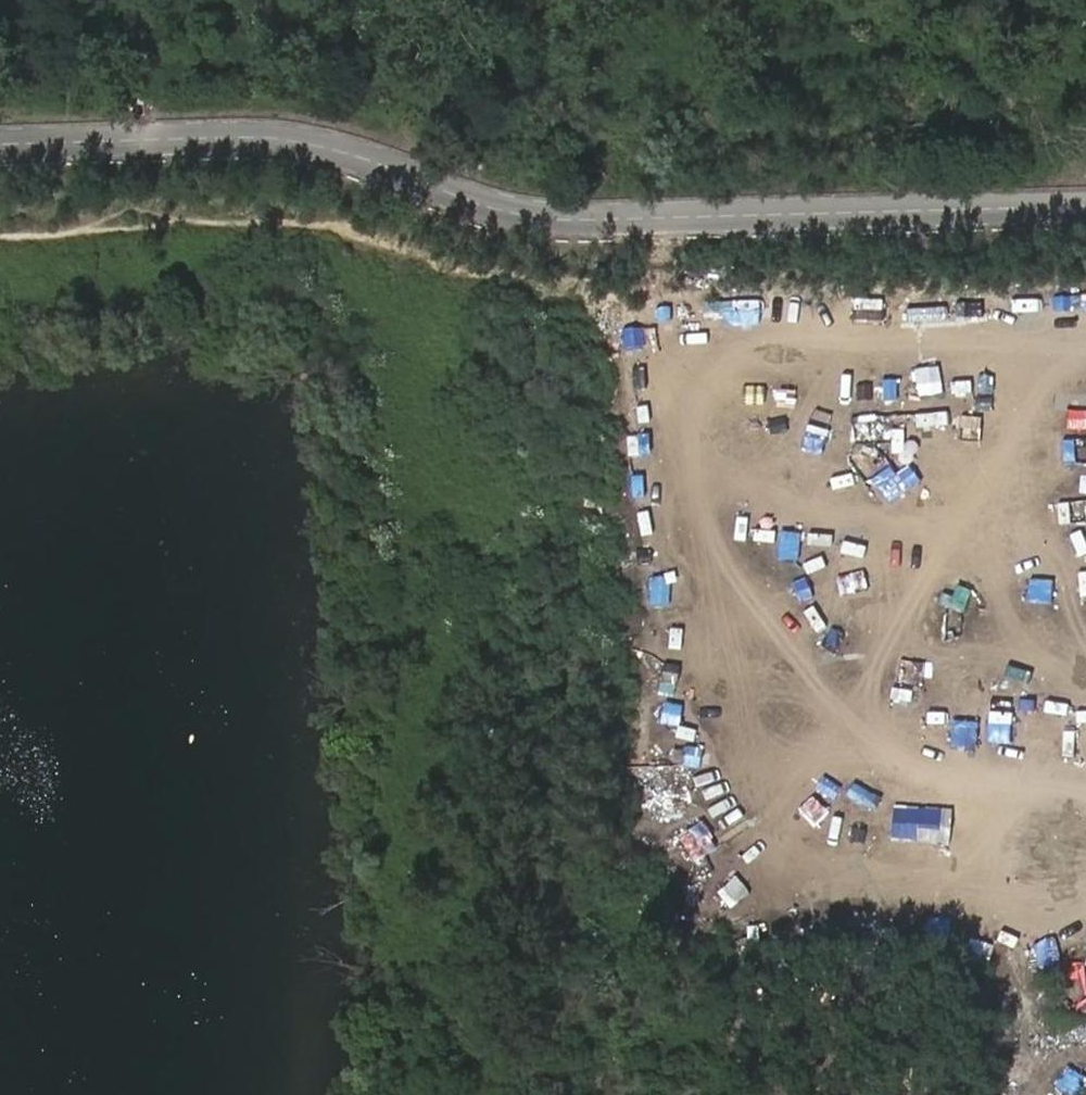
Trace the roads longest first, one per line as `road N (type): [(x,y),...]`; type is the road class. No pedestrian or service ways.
road 1 (residential): [(1085,204),(575,217),(460,197),(330,142),(229,135),(0,142)]

